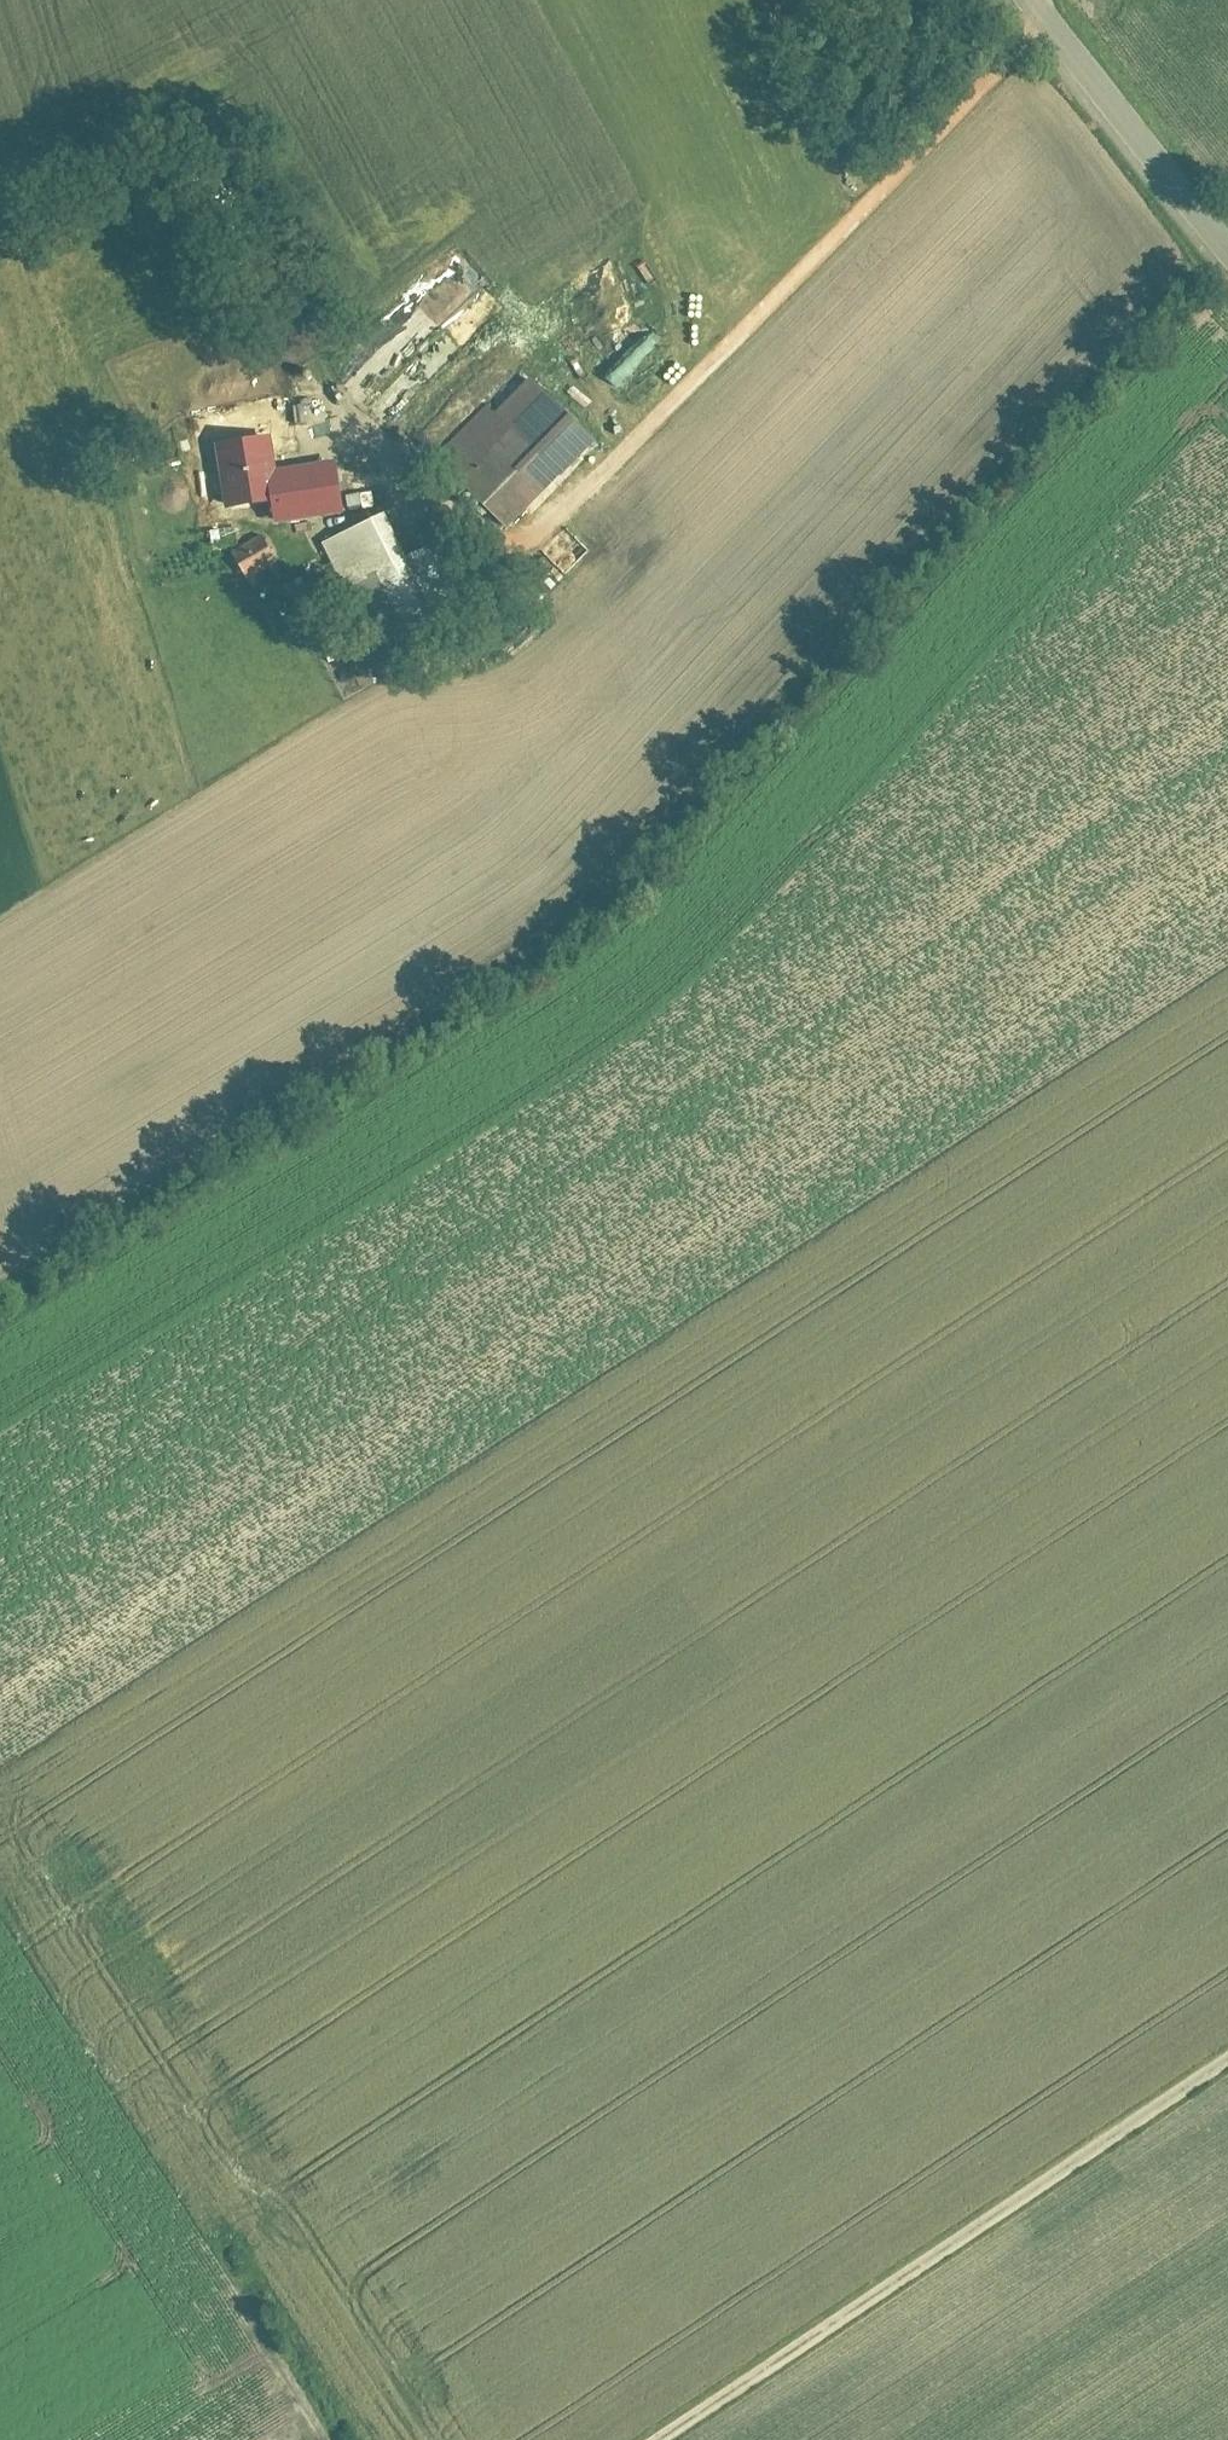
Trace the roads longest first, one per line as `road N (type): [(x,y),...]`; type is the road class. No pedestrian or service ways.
road 1 (tertiary): [(1227,245),(1033,0)]

